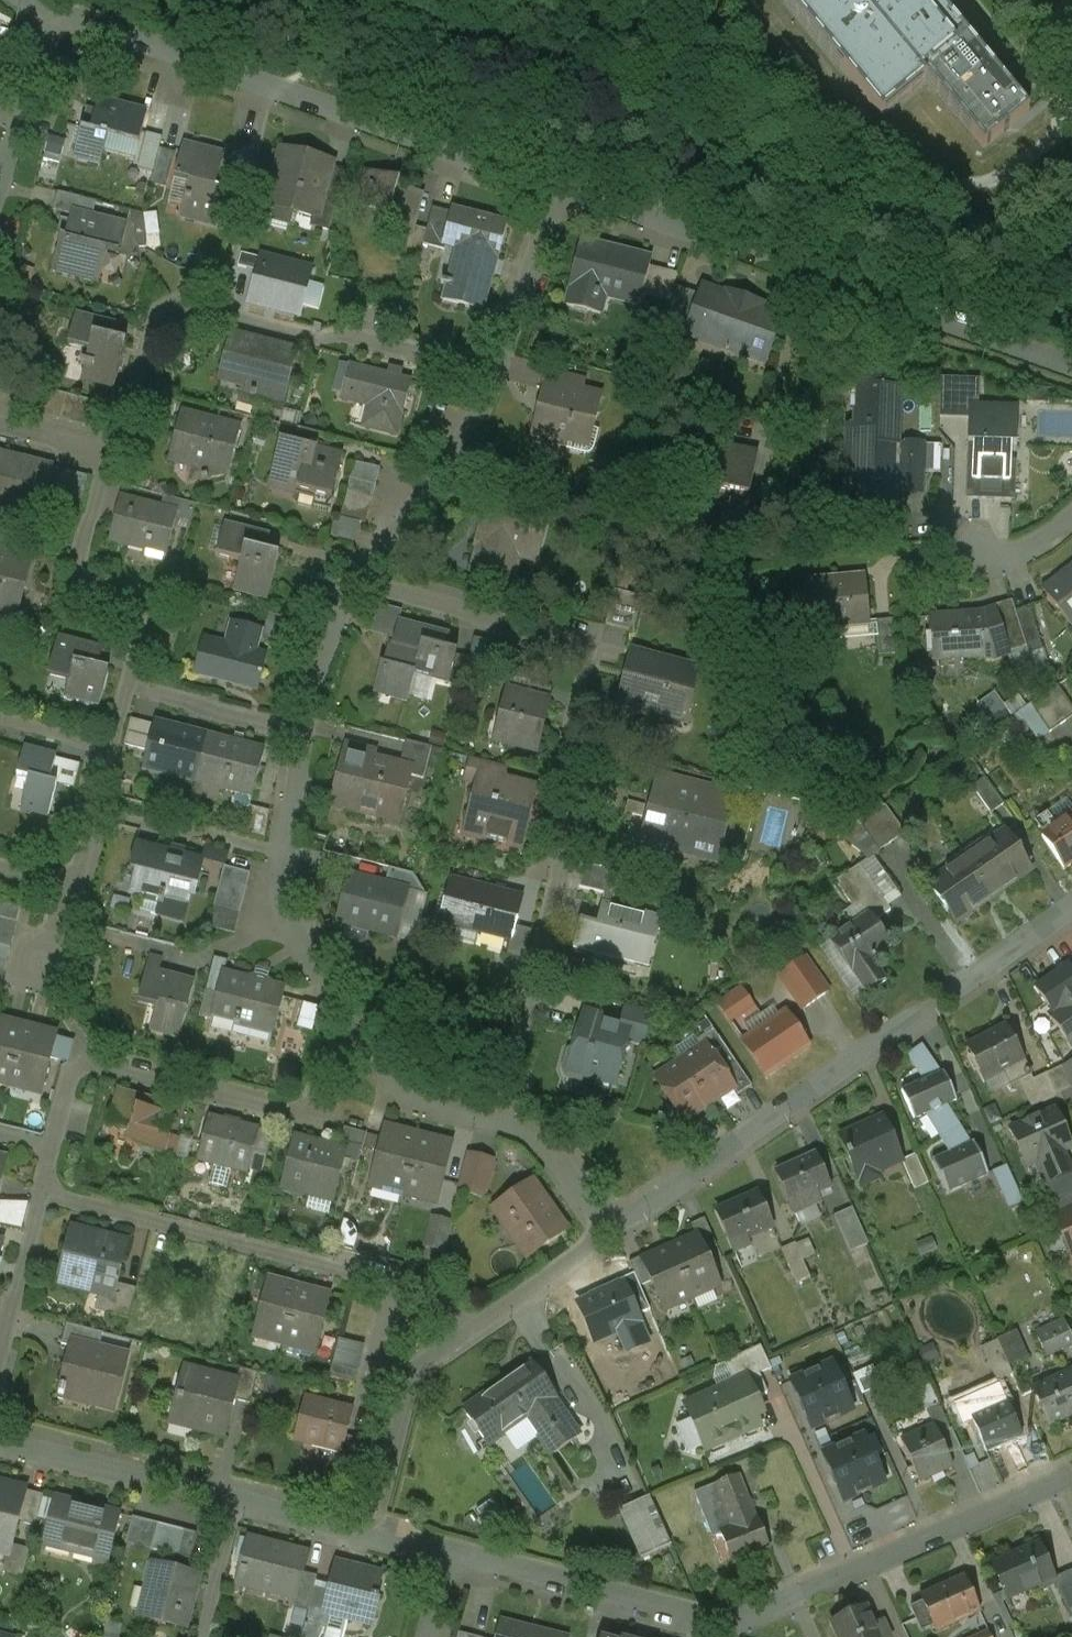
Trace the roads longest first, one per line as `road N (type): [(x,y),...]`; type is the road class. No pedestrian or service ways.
road 1 (residential): [(365,574),(384,588),(584,643),(561,737),(582,808),(496,1129)]
road 2 (residential): [(78,1061),(81,1046),(40,987),(141,628),(129,608),(88,594),(78,564),(108,457)]
road 3 (residential): [(1071,1472),(738,1617),(699,1618),(442,1552)]
road 4 (residential): [(1071,907),(604,1238)]
road 5 (residential): [(36,11),(557,190)]
road 6 (residential): [(557,190),(1071,370)]
road 7 (residential): [(365,574),(326,636),(263,920),(333,1003),(351,1066)]
road 8 (residential): [(108,457),(157,323),(195,305),(498,372)]
road 9 (residential): [(469,1336),(437,1295),(41,1192)]
road 10 (residential): [(351,1066),(316,1084),(304,1120),(78,1061)]
road 11 (residential): [(238,1499),(0,1441)]
road 12 (residential): [(498,372),(490,397),(365,574)]
road 13 (residential): [(369,1534),(410,1377),(469,1336)]
road 14 (residential): [(557,190),(498,372)]
road 15 (residential): [(604,1238),(469,1336)]
road 16 (residential): [(351,1066),(383,1100),(496,1129)]
road 17 (residential): [(0,1349),(41,1192)]
road 18 (residential): [(496,1129),(531,1140),(604,1238)]
road 19 (residential): [(0,156),(36,11)]
road 20 (residential): [(203,1636),(238,1499)]
road 21 (residential): [(41,1192),(78,1061)]
road 22 (residential): [(369,1534),(238,1499)]

